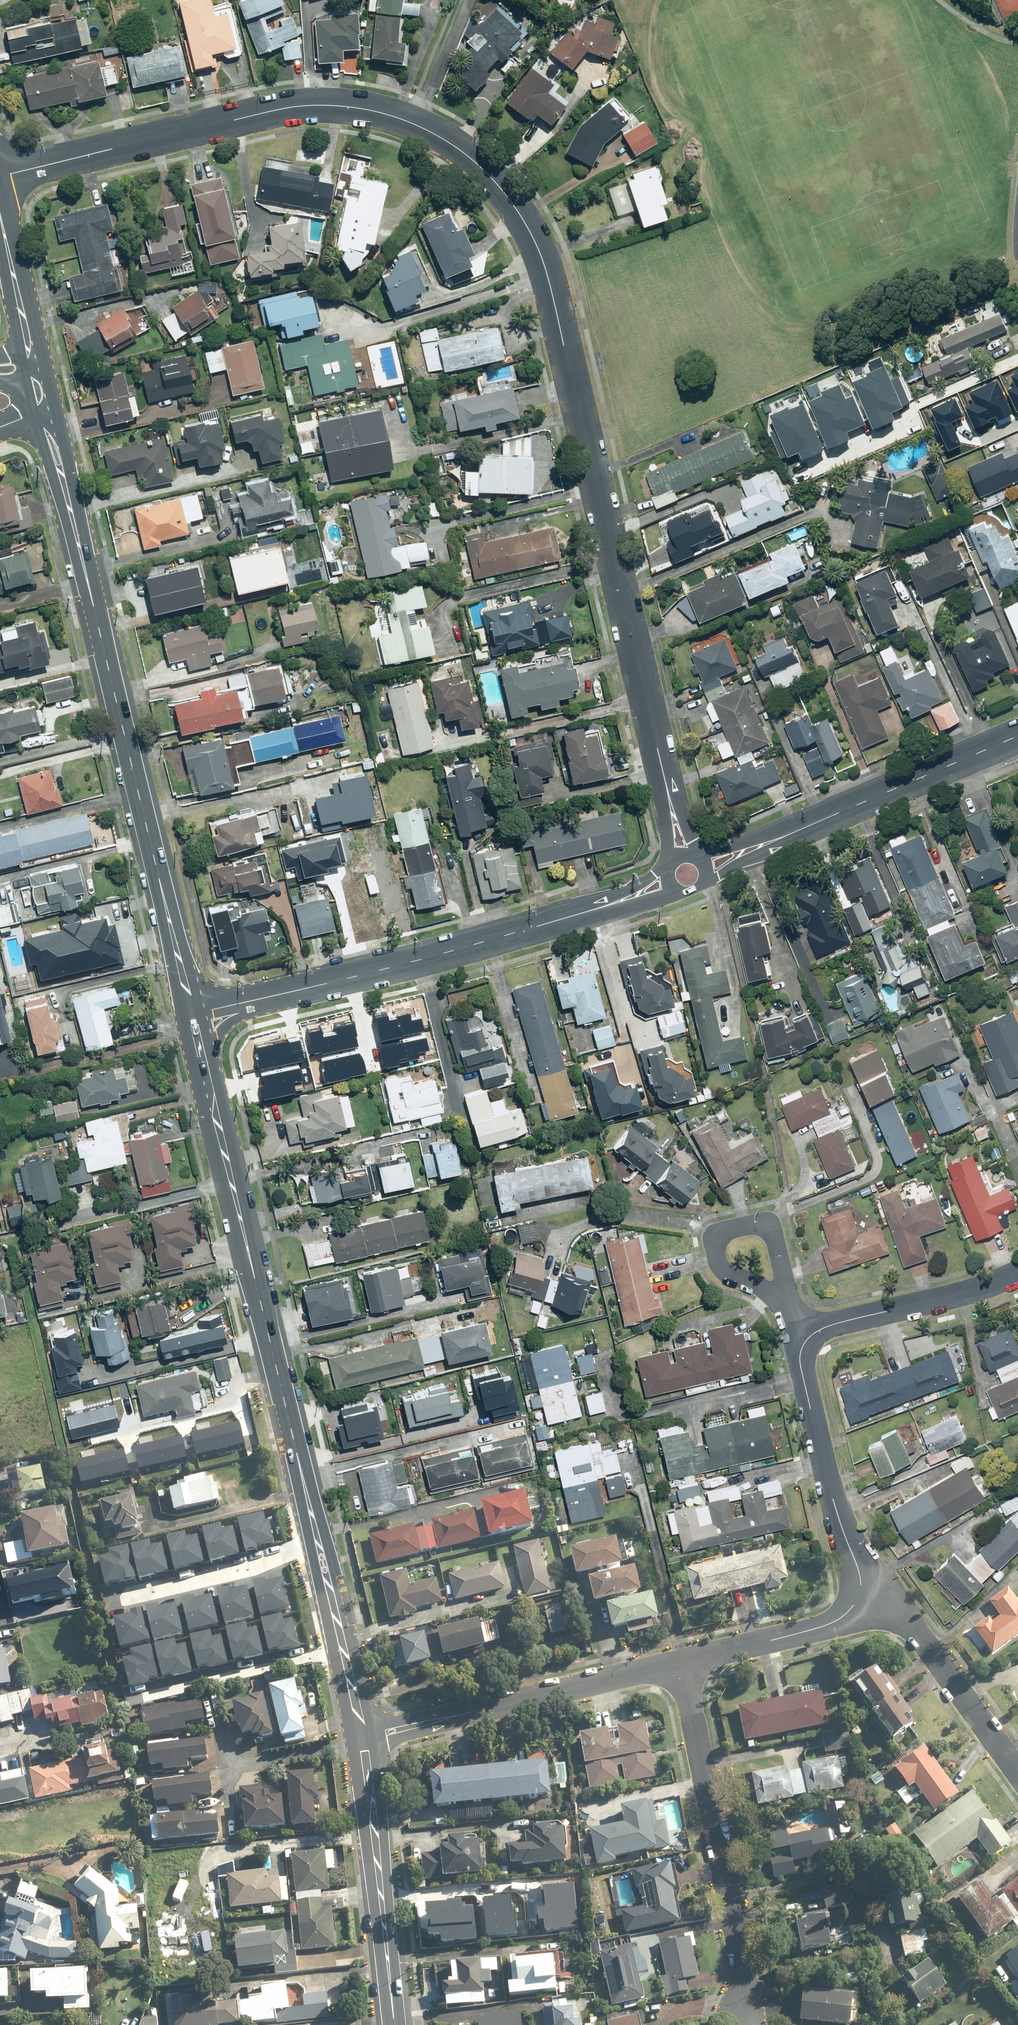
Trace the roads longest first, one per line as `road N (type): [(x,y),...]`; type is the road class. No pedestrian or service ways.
road 1 (residential): [(0,176),(282,108),(349,105),(407,120),(464,151),(503,188),(552,287),(683,858)]
road 2 (secondary): [(203,1059),(361,1737)]
road 3 (residential): [(670,880),(463,948),(255,1000)]
road 4 (secondary): [(93,607),(193,1011)]
road 5 (residential): [(681,1663),(744,2019)]
road 6 (residential): [(1017,735),(703,868)]
road 7 (residential): [(681,1663),(361,1737)]
road 8 (secondary): [(361,1737),(394,2024)]
road 9 (residential): [(808,1339),(801,1371),(861,1574),(860,1602)]
road 10 (residential): [(860,1602),(911,1629),(1017,1775)]
road 11 (residential): [(779,1299),(721,1265),(714,1234),(770,1222),(789,1286)]
road 12 (residential): [(1017,1274),(834,1324),(808,1339)]
road 13 (secondary): [(57,410),(93,572),(93,607)]
road 14 (secondary): [(93,607),(35,416)]
road 15 (residential): [(860,1602),(826,1629),(681,1663)]
road 16 (secondary): [(0,216),(31,352)]

